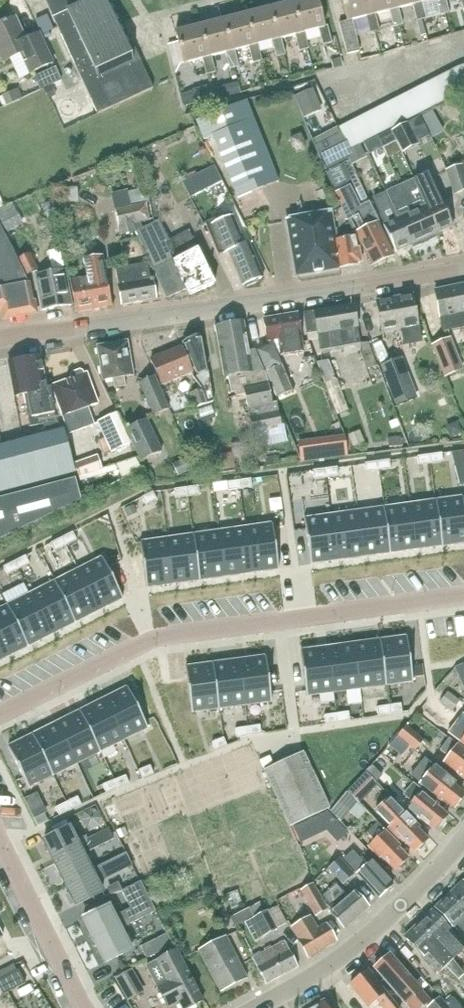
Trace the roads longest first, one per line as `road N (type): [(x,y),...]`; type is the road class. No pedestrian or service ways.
road 1 (residential): [(463,601),(160,643),(0,719)]
road 2 (tertiary): [(463,270),(0,339)]
road 3 (unclassified): [(255,1007),(358,944),(463,840)]
road 4 (residential): [(0,825),(92,1007)]

